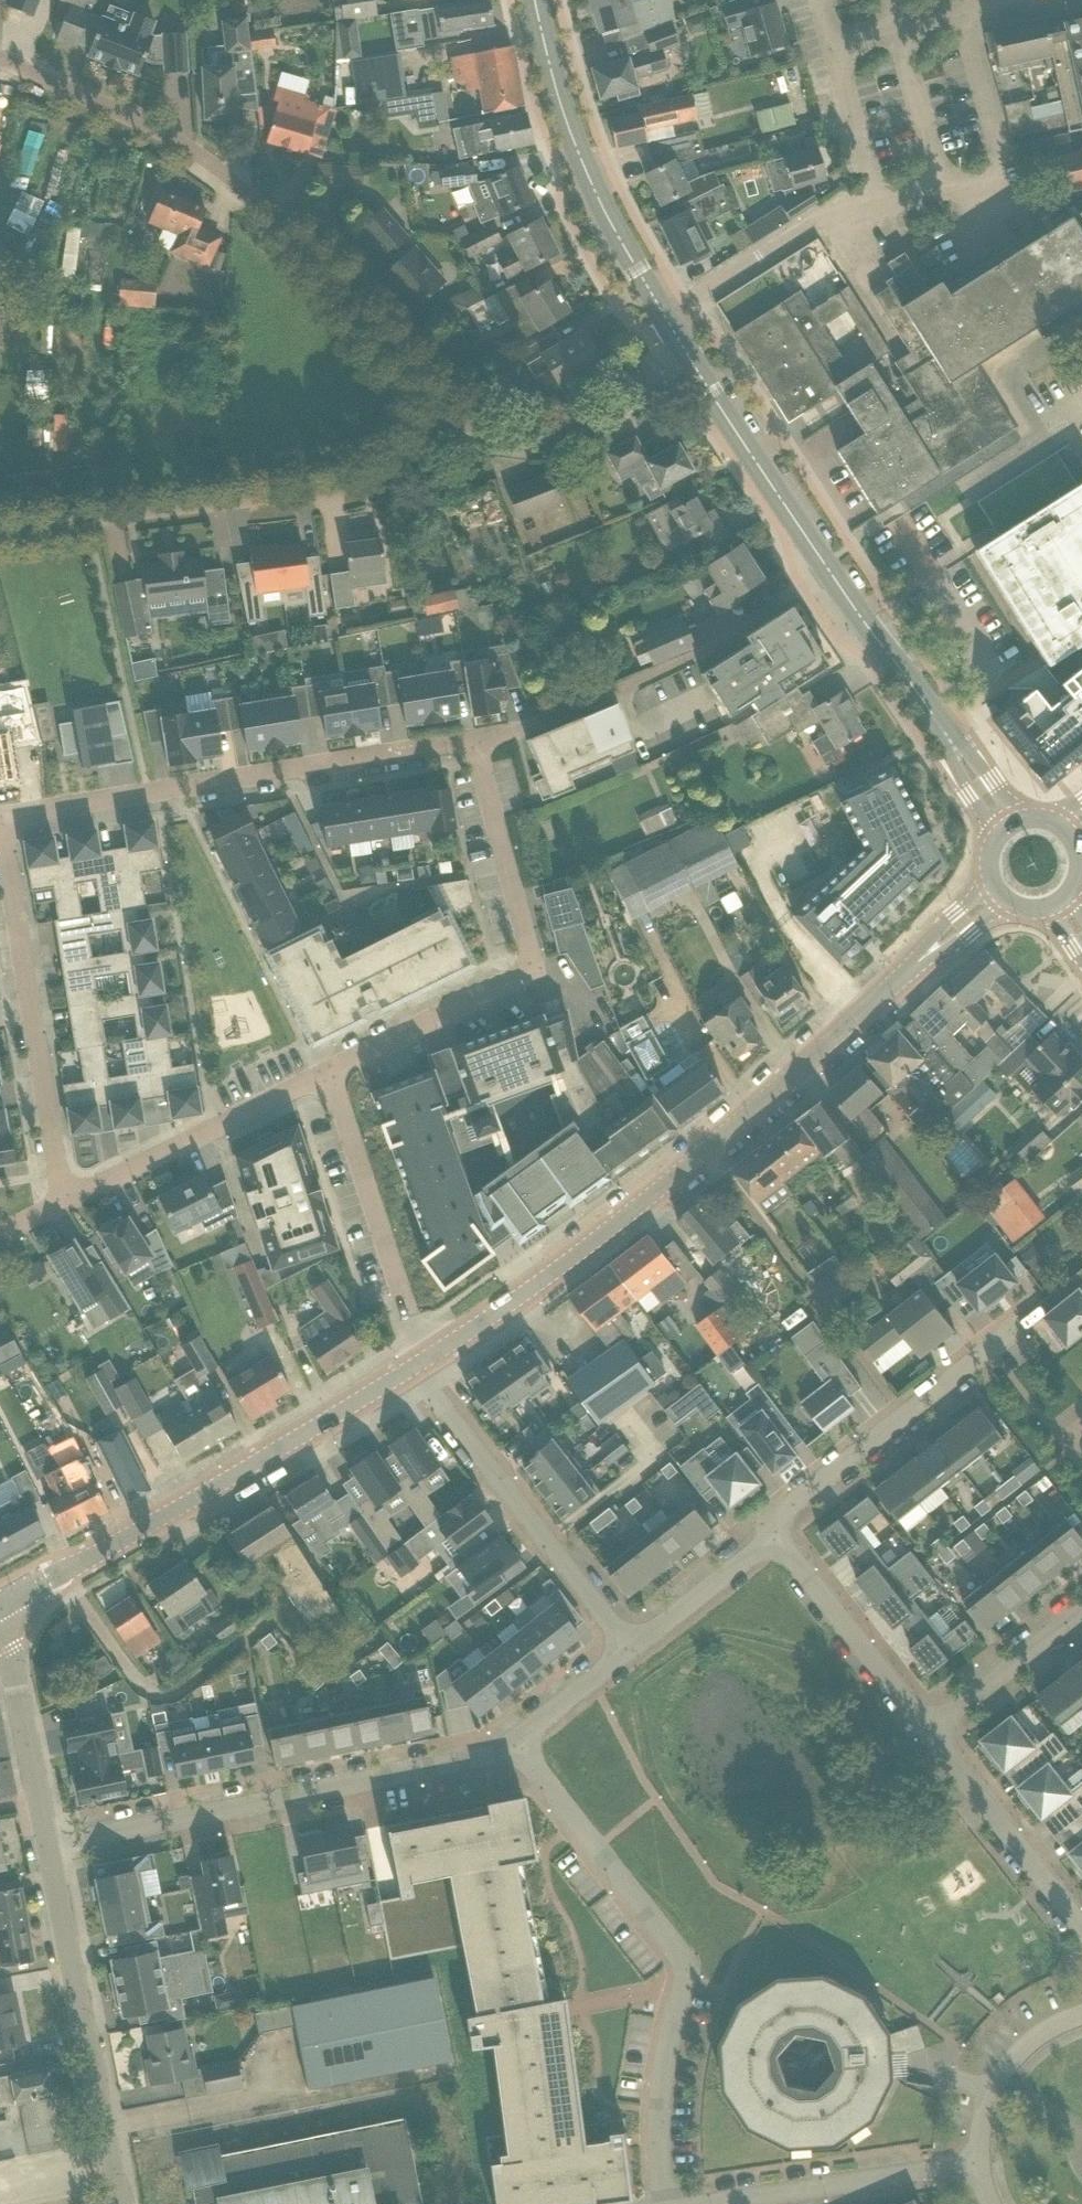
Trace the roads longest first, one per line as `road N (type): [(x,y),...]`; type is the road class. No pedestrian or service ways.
road 1 (residential): [(0,817),(289,776),(477,736),(533,973),(330,1071)]
road 2 (tertiary): [(424,1358),(708,1149),(920,962)]
road 3 (residential): [(444,410),(254,196),(181,140),(0,59)]
road 4 (residential): [(518,1749),(683,1971),(658,2106),(666,2203)]
road 5 (tertiary): [(0,1607),(424,1358)]
road 6 (residential): [(47,1845),(518,1749)]
road 7 (tertiary): [(684,355),(587,172),(534,0)]
road 8 (residential): [(0,820),(67,1198)]
road 9 (residential): [(90,519),(360,478),(391,463),(444,410)]
road 10 (residential): [(125,2203),(47,1845)]
road 11 (residential): [(629,1650),(469,1438),(424,1358)]
road 12 (residential): [(775,1537),(772,1519),(1026,1321)]
road 13 (tertiary): [(859,613),(684,355)]
road 14 (residential): [(330,1071),(424,1358)]
road 15 (residential): [(330,1071),(67,1198)]
road 16 (residential): [(1015,206),(960,14),(1026,0)]
road 17 (residential): [(444,410),(519,431),(582,425),(684,355)]
road 18 (residential): [(982,2169),(734,2203)]
road 19 (residential): [(923,1728),(1081,1922)]
road 20 (residential): [(775,1537),(923,1728)]
road 21 (residential): [(47,1845),(0,1639)]
road 22 (residential): [(923,1728),(1081,1602)]
road 23 (residential): [(1081,2013),(1027,2042),(1003,2069),(983,2117),(982,2169)]
road 24 (residential): [(629,1650),(775,1537)]
road 25 (residential): [(518,1749),(527,1726),(629,1650)]
road 26 (tertiary): [(942,732),(859,613)]

